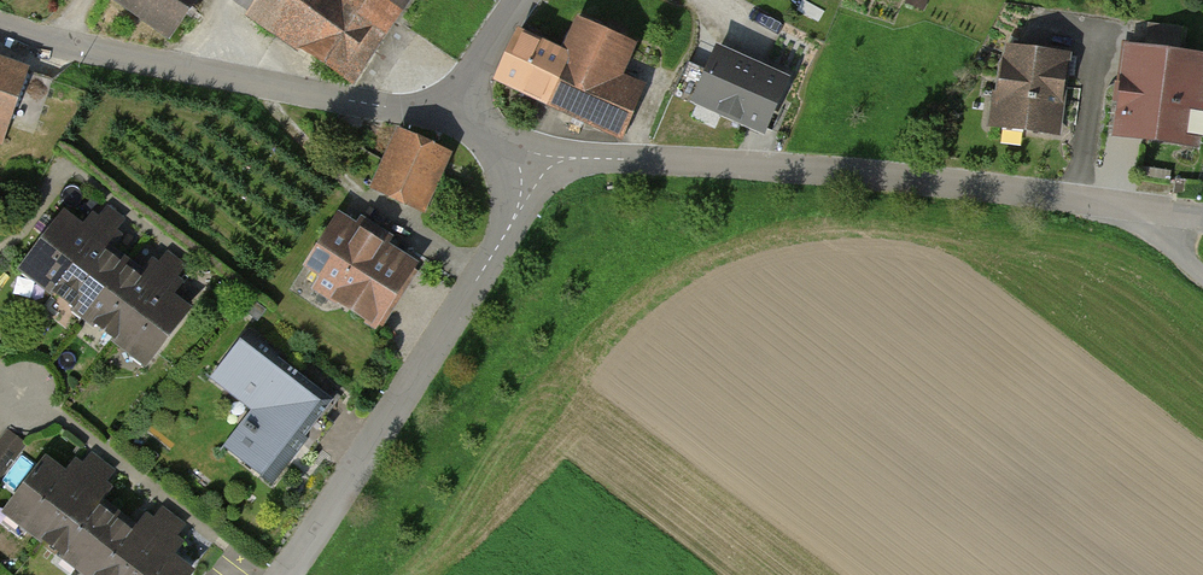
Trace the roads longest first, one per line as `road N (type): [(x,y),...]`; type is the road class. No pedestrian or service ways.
road 1 (residential): [(1202,218),(826,172),(579,158),(533,165)]
road 2 (residential): [(281,574),(516,216),(533,165)]
road 3 (residential): [(0,25),(62,45),(452,120)]
road 4 (residential): [(452,120),(519,0)]

